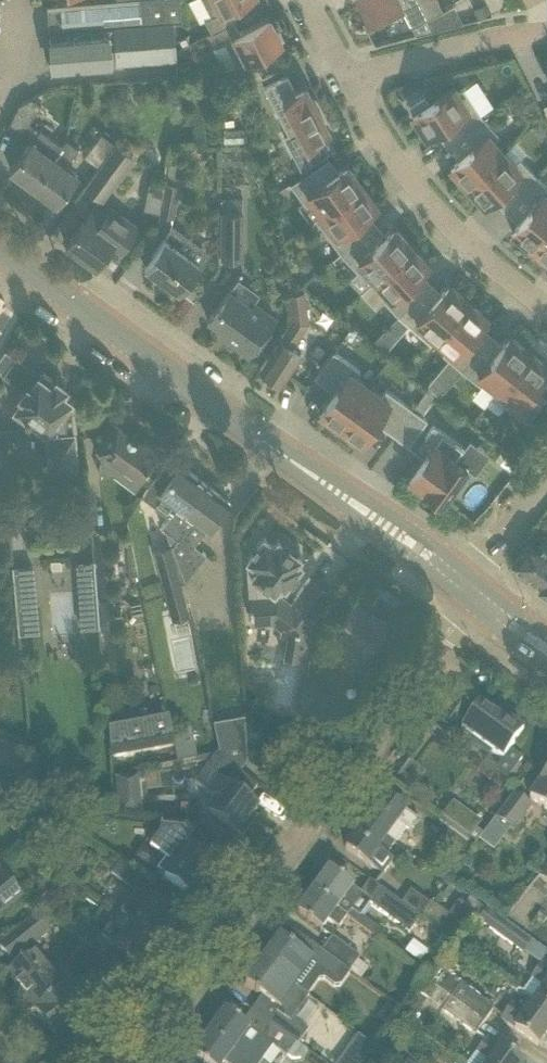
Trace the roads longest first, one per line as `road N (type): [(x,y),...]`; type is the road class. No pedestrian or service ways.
road 1 (residential): [(121,1062),(467,610)]
road 2 (tertiary): [(305,477),(0,251)]
road 3 (residential): [(546,307),(471,244),(405,170),(349,81)]
road 4 (tertiary): [(305,477),(371,539),(467,610)]
road 5 (residential): [(546,31),(480,39),(349,81)]
road 6 (tertiary): [(469,577),(387,517),(305,477)]
road 7 (residential): [(469,577),(546,478)]

